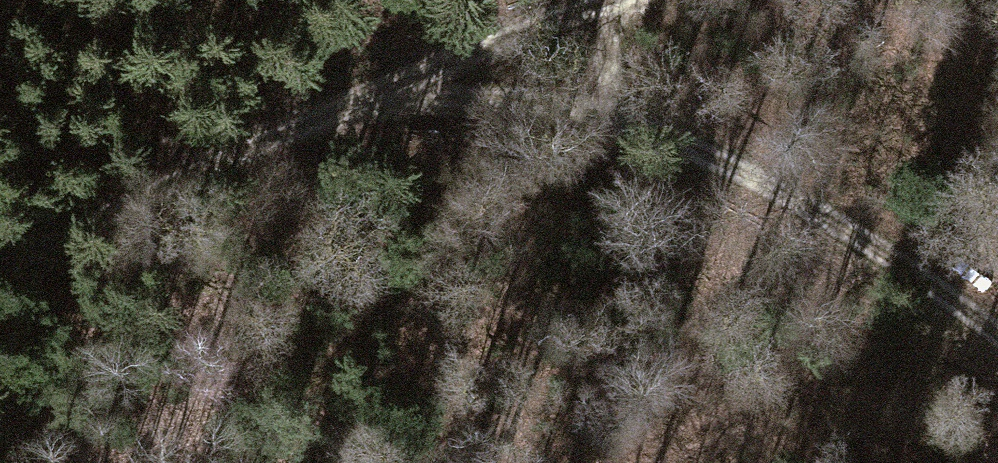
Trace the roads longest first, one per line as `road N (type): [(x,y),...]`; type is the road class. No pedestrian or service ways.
road 1 (track): [(997,327),(732,155),(648,124),(468,101),(344,106)]
road 2 (track): [(344,106),(116,192),(0,255)]
road 3 (track): [(609,0),(344,106)]
road 4 (track): [(638,0),(621,28),(624,82),(648,124)]

